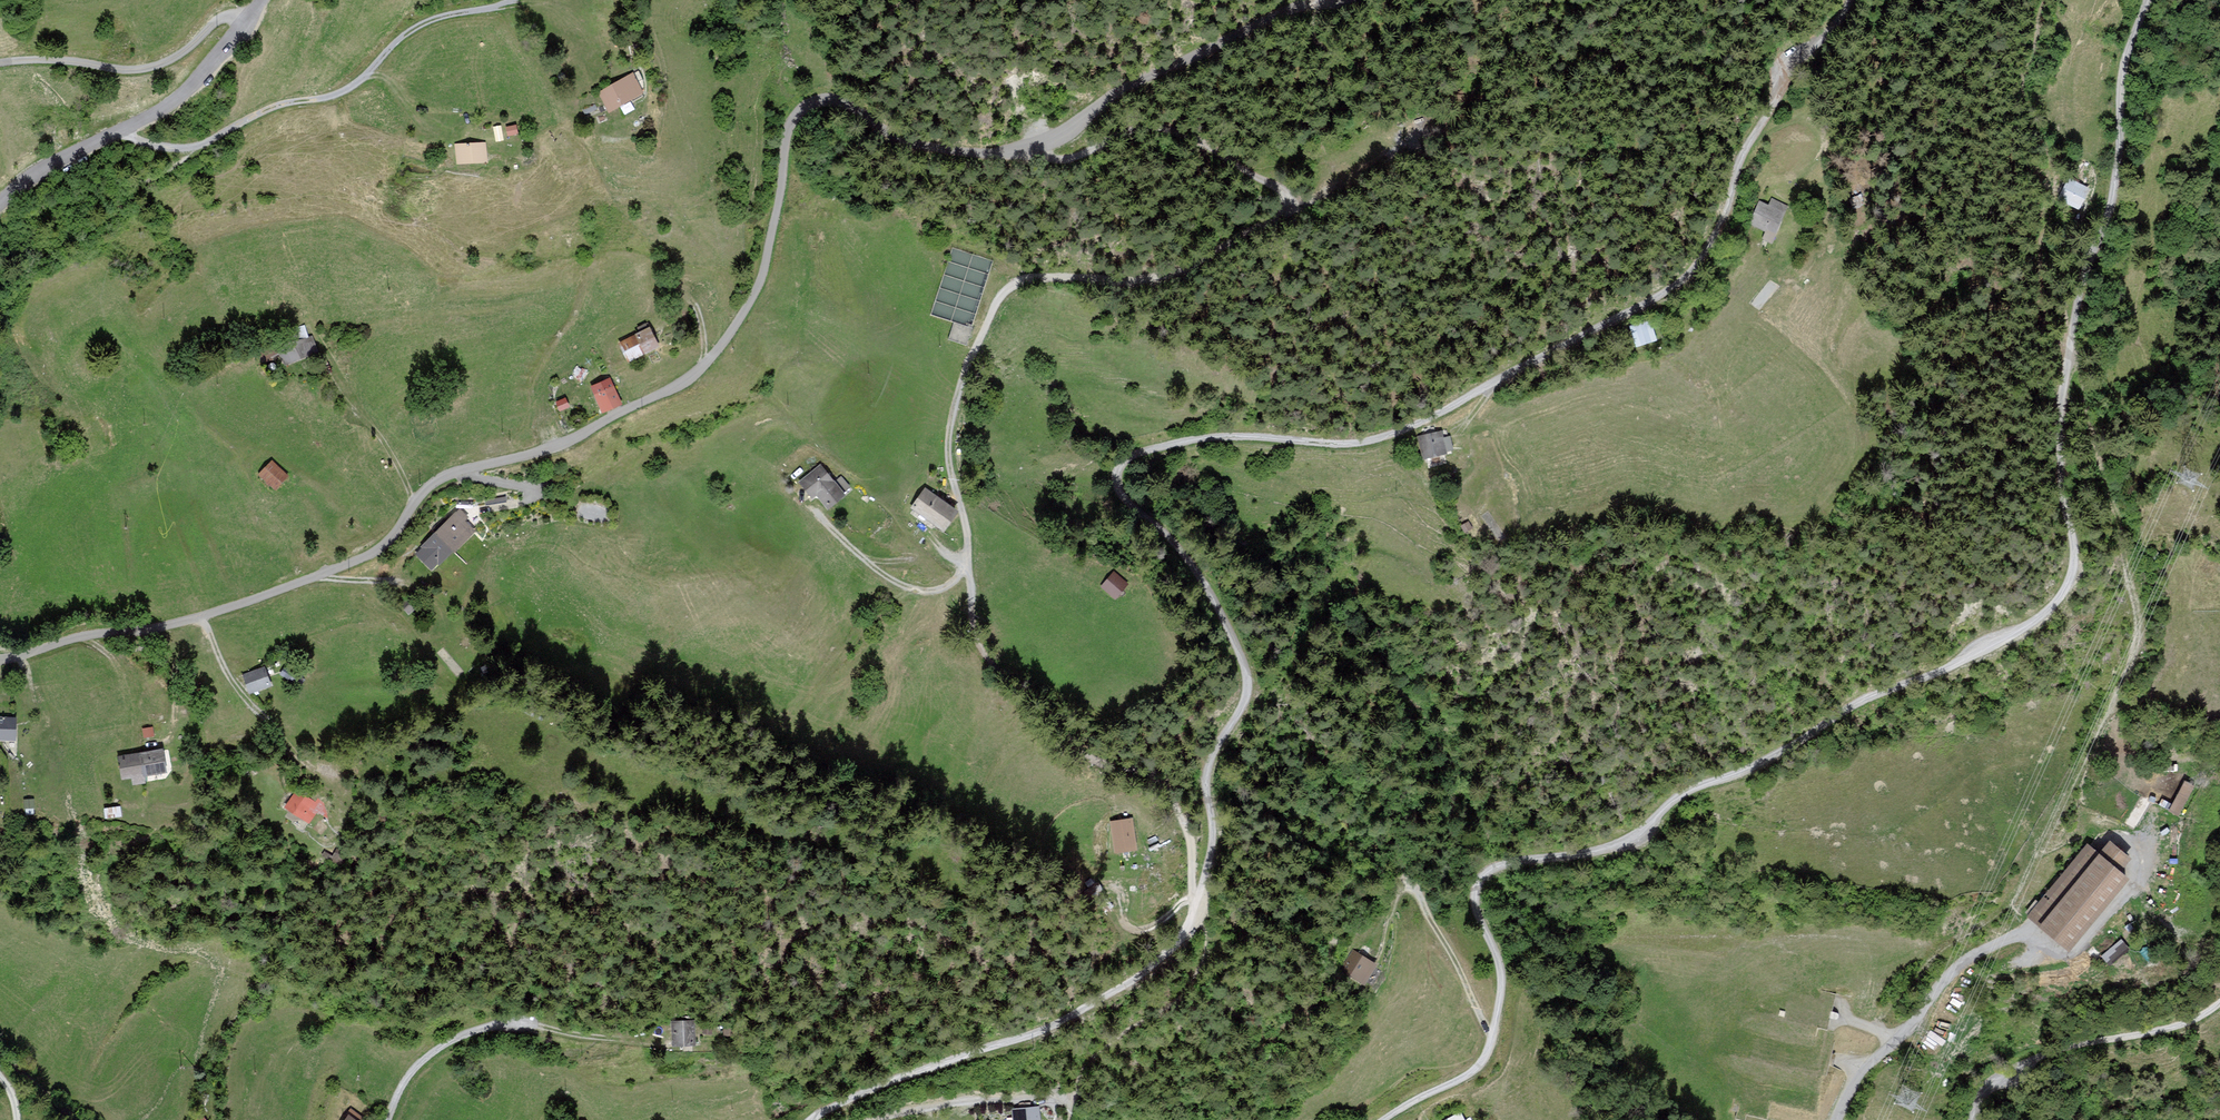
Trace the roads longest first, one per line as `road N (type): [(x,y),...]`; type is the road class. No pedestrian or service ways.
road 1 (track): [(814,1119),(914,1076),(1061,1029),(1156,973),(1195,930),(1214,867),(1212,767),(1243,714),(1250,679),(1200,580),(1117,489),(1119,467),(1223,441),(1368,446),(1418,429),(1672,293),(1708,256),(1779,95),(1823,51),(1853,0)]
road 2 (track): [(1021,153),(1074,161),(1114,137),(1155,129),(1205,144),(1290,203),(1269,224),(1173,275),(1029,279),(1006,293),(951,418),(947,449),(967,518),(973,629),(984,651),(1027,708),(1084,754),(1163,792),(1184,814),(1193,851),(1191,882),(1205,958),(1192,987),(1088,1061),(1075,1078),(1066,1119)]
road 3 (track): [(2155,0),(2126,70),(2115,211),(2084,275),(2065,381),(2060,484),(2074,547),(2069,585),(2049,612),(1996,642),(1854,704),(1774,759),(1684,792),(1611,848),(1517,855),(1484,877),(1478,903),(1502,980),(1483,1058),(1459,1082),(1385,1119)]
road 4 (unclassified): [(0,663),(79,639),(210,618),(359,562),(394,539),(445,480),(571,445),(686,387),(726,346),(761,288),(782,199),(785,137),(807,106),(833,102),(909,145),(966,157),(1039,149),(1077,126)]
road 5 (track): [(1903,1033),(1890,1022),(1890,1011),(1936,956),(2015,892),(2134,653),(2128,569),(2071,346)]
road 6 (unclassified): [(244,27),(162,111),(46,170),(0,207)]
road 7 (track): [(633,1042),(530,1023),(492,1024),(448,1047),(403,1087),(390,1119)]
road 8 (track): [(1973,1119),(1993,1086),(2042,1058),(2181,1026),(2219,1002)]
road 9 (unclassified): [(1319,0),(1127,90),(1077,126)]
road 10 (unclassified): [(0,67),(40,62),(137,73),(184,56),(222,20),(244,27)]
road 11 (track): [(1903,1033),(1960,964),(2035,931)]
road 12 (track): [(1290,203),(1418,138)]

